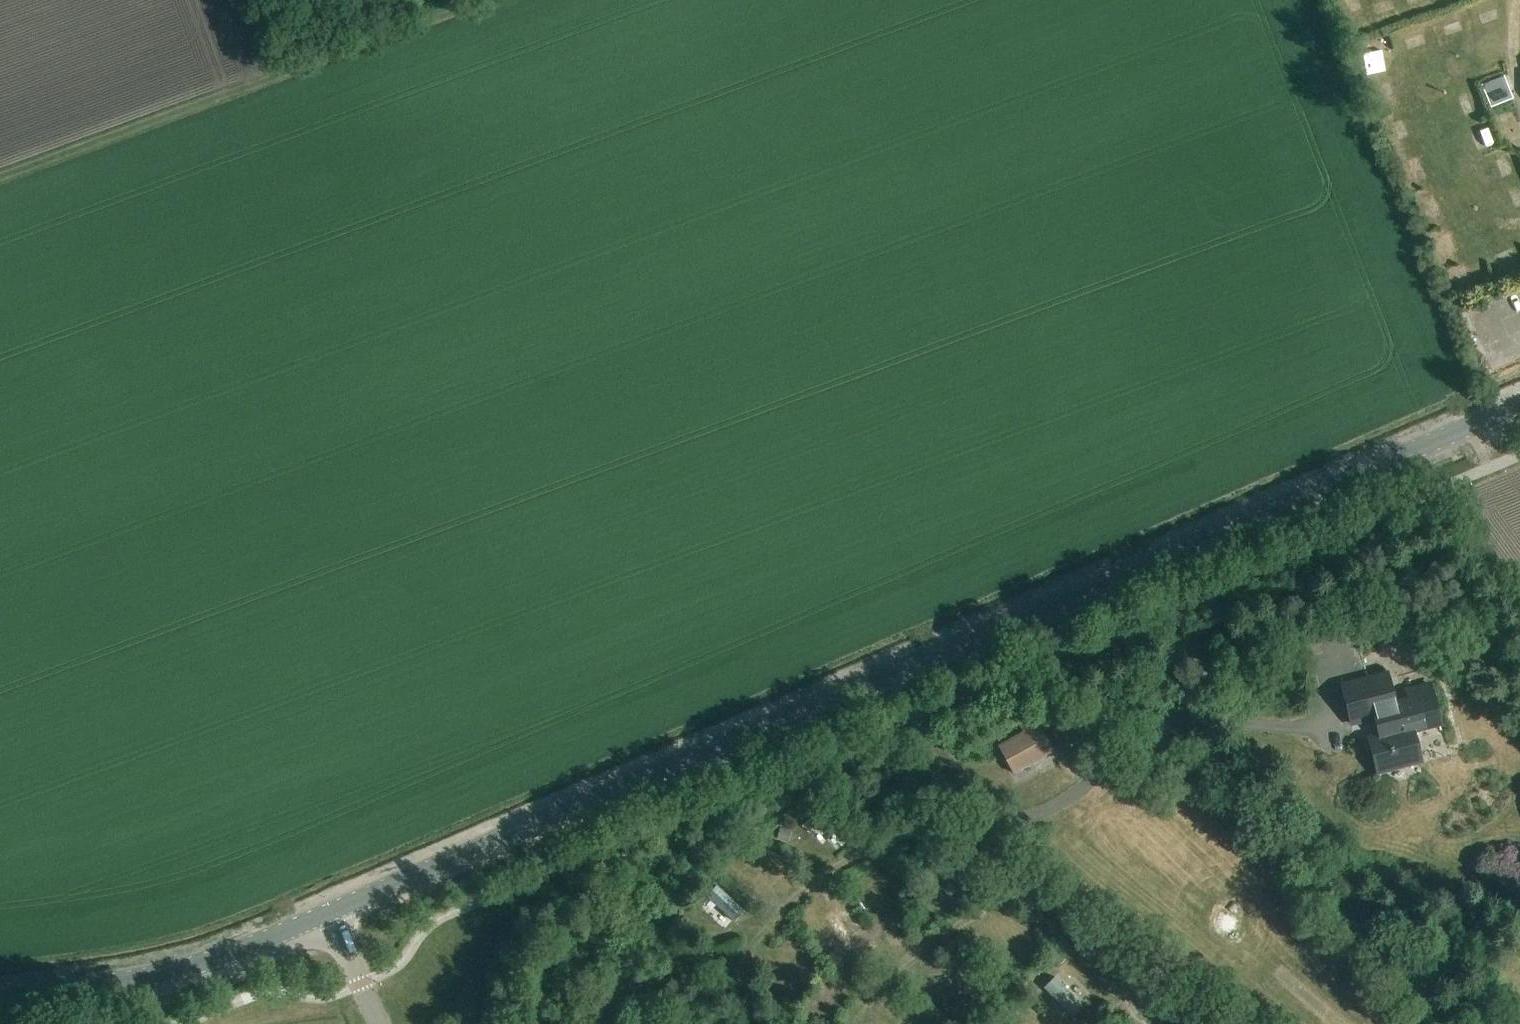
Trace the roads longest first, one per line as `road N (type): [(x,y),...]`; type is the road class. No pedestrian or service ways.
road 1 (tertiary): [(0,998),(159,975),(257,942),(1519,406)]
road 2 (track): [(0,178),(484,0)]

